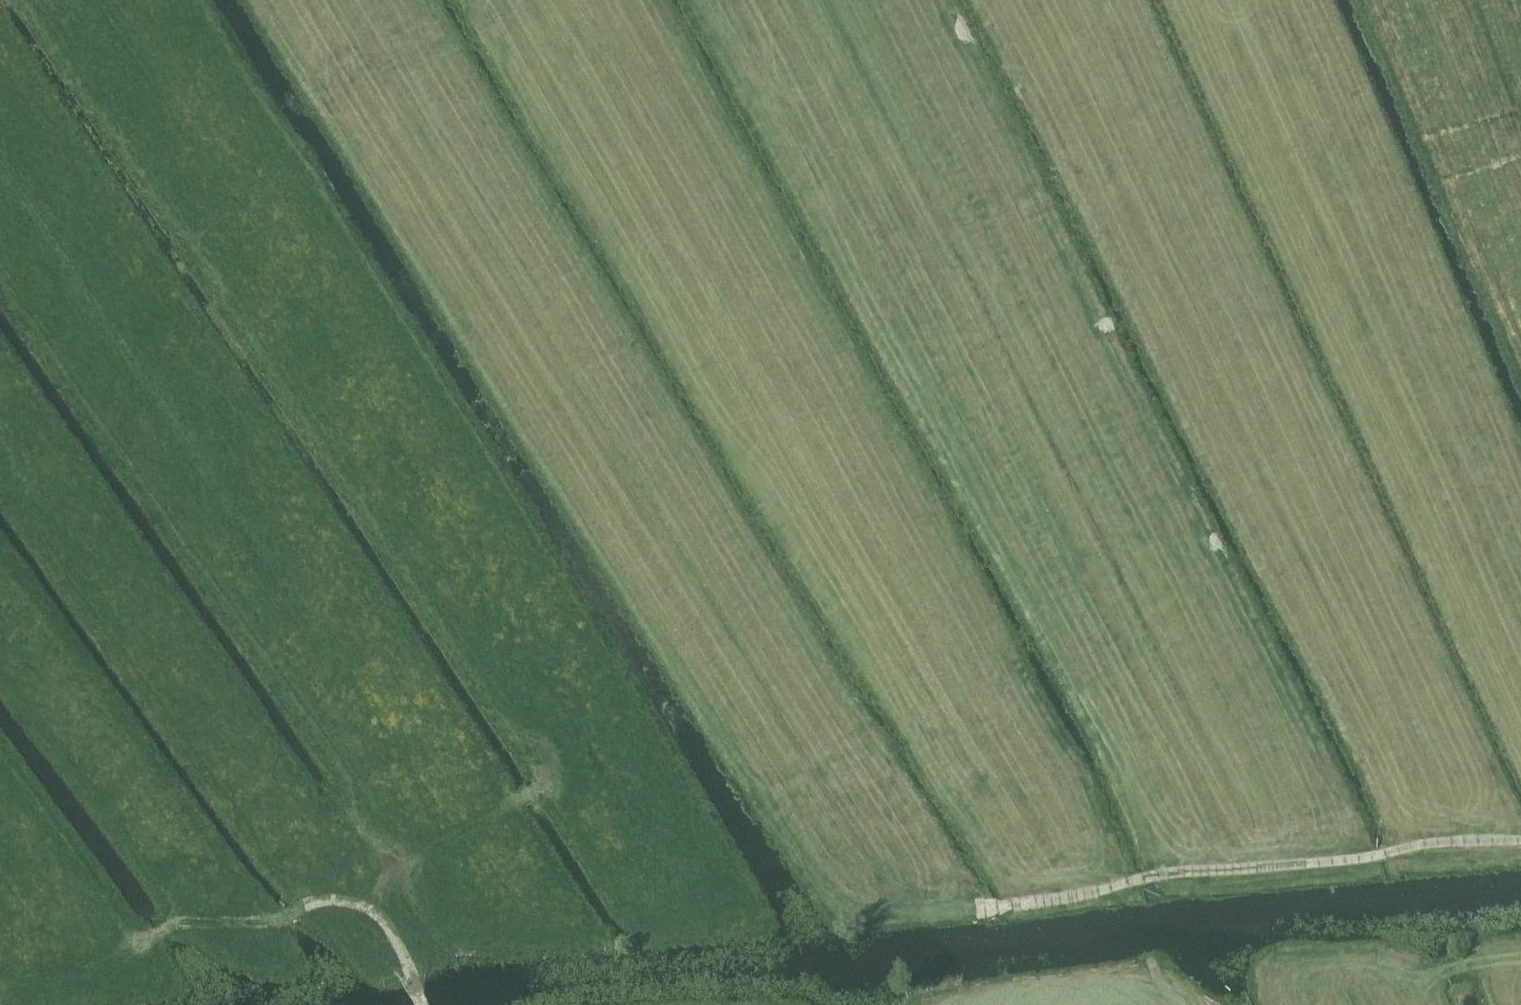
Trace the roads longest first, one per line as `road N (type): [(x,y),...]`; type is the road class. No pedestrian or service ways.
road 1 (track): [(977,909),(1165,876),(1520,836)]
road 2 (track): [(420,1004),(394,942),(372,914),(339,904),(261,918),(172,917),(146,935)]

